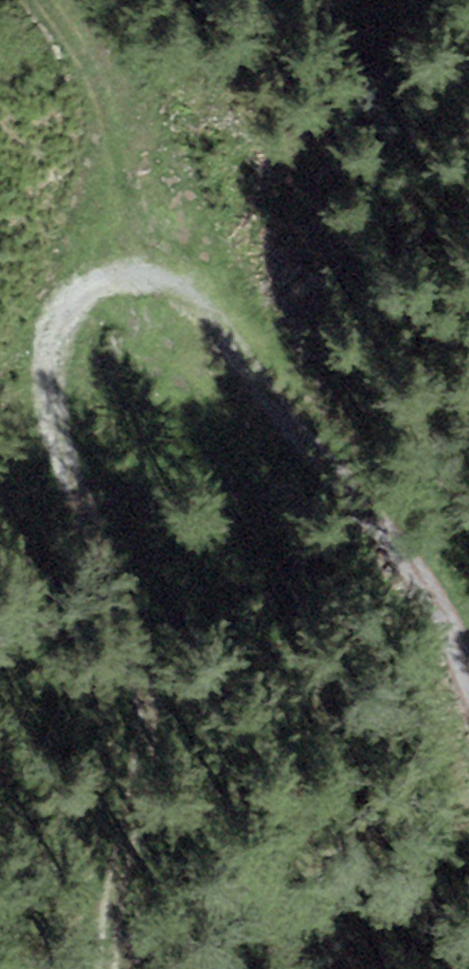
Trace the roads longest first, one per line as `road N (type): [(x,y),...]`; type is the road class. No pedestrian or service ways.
road 1 (track): [(111,968),(114,881),(150,727),(148,680),(57,429),(47,385),(50,340),(81,291),(113,277),(138,275),(189,293)]
road 2 (unclassified): [(189,293),(437,606),(468,672)]
road 3 (track): [(138,275),(105,106),(90,67),(44,0)]

